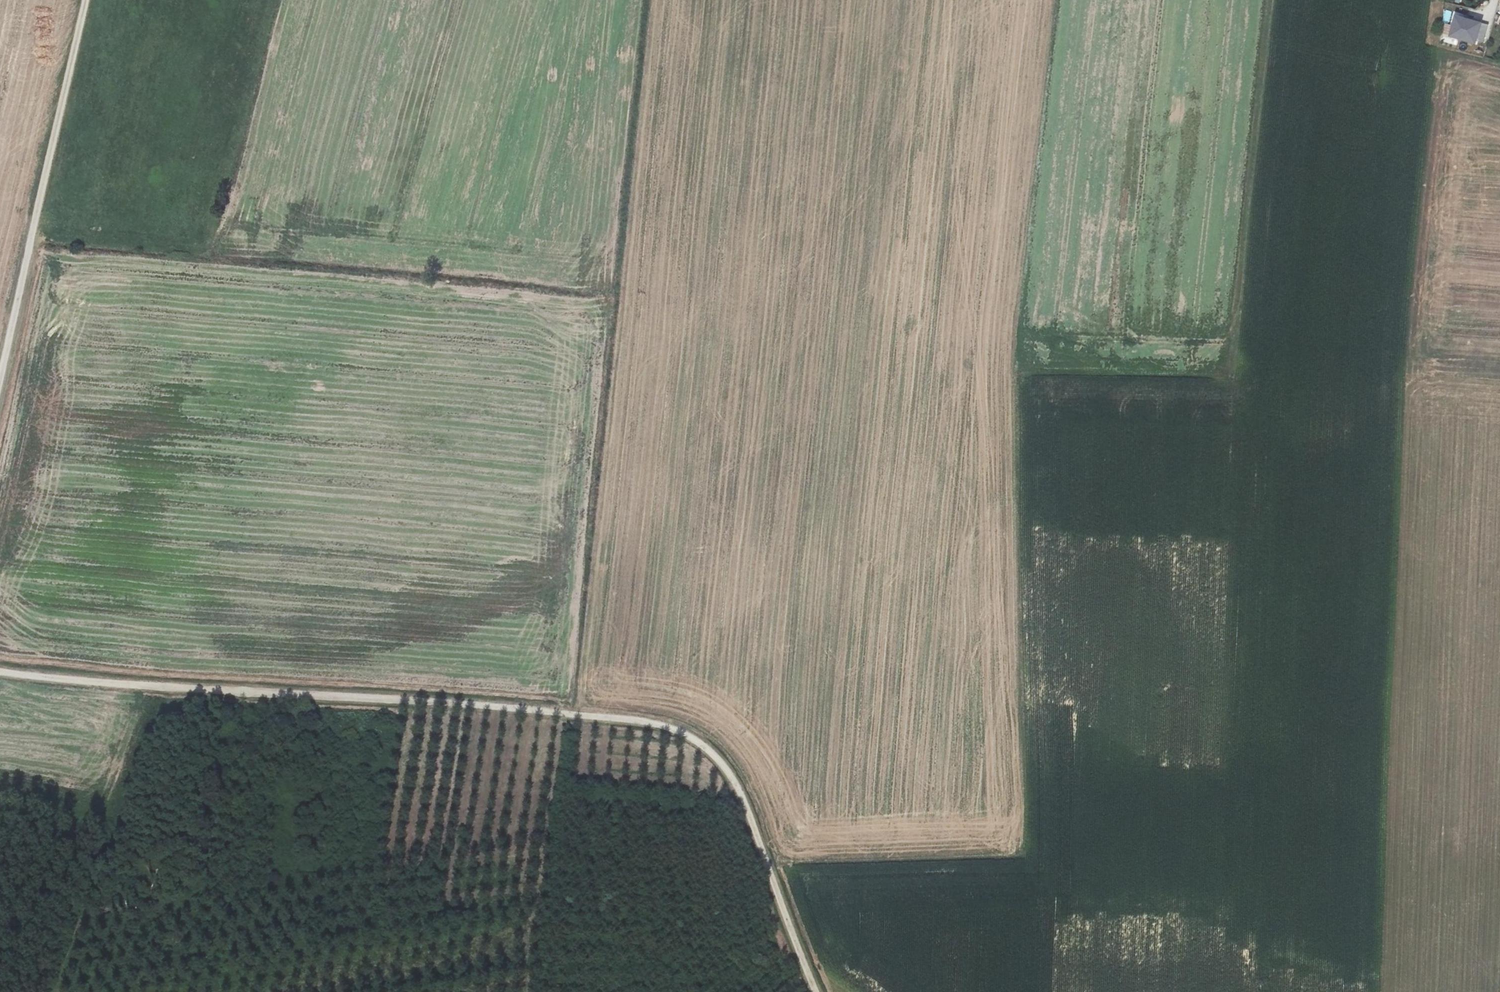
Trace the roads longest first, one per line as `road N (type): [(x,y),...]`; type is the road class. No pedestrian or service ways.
road 1 (track): [(816,991),(737,786),(712,753),(673,729),(499,707),(0,671)]
road 2 (track): [(0,380),(86,0)]

